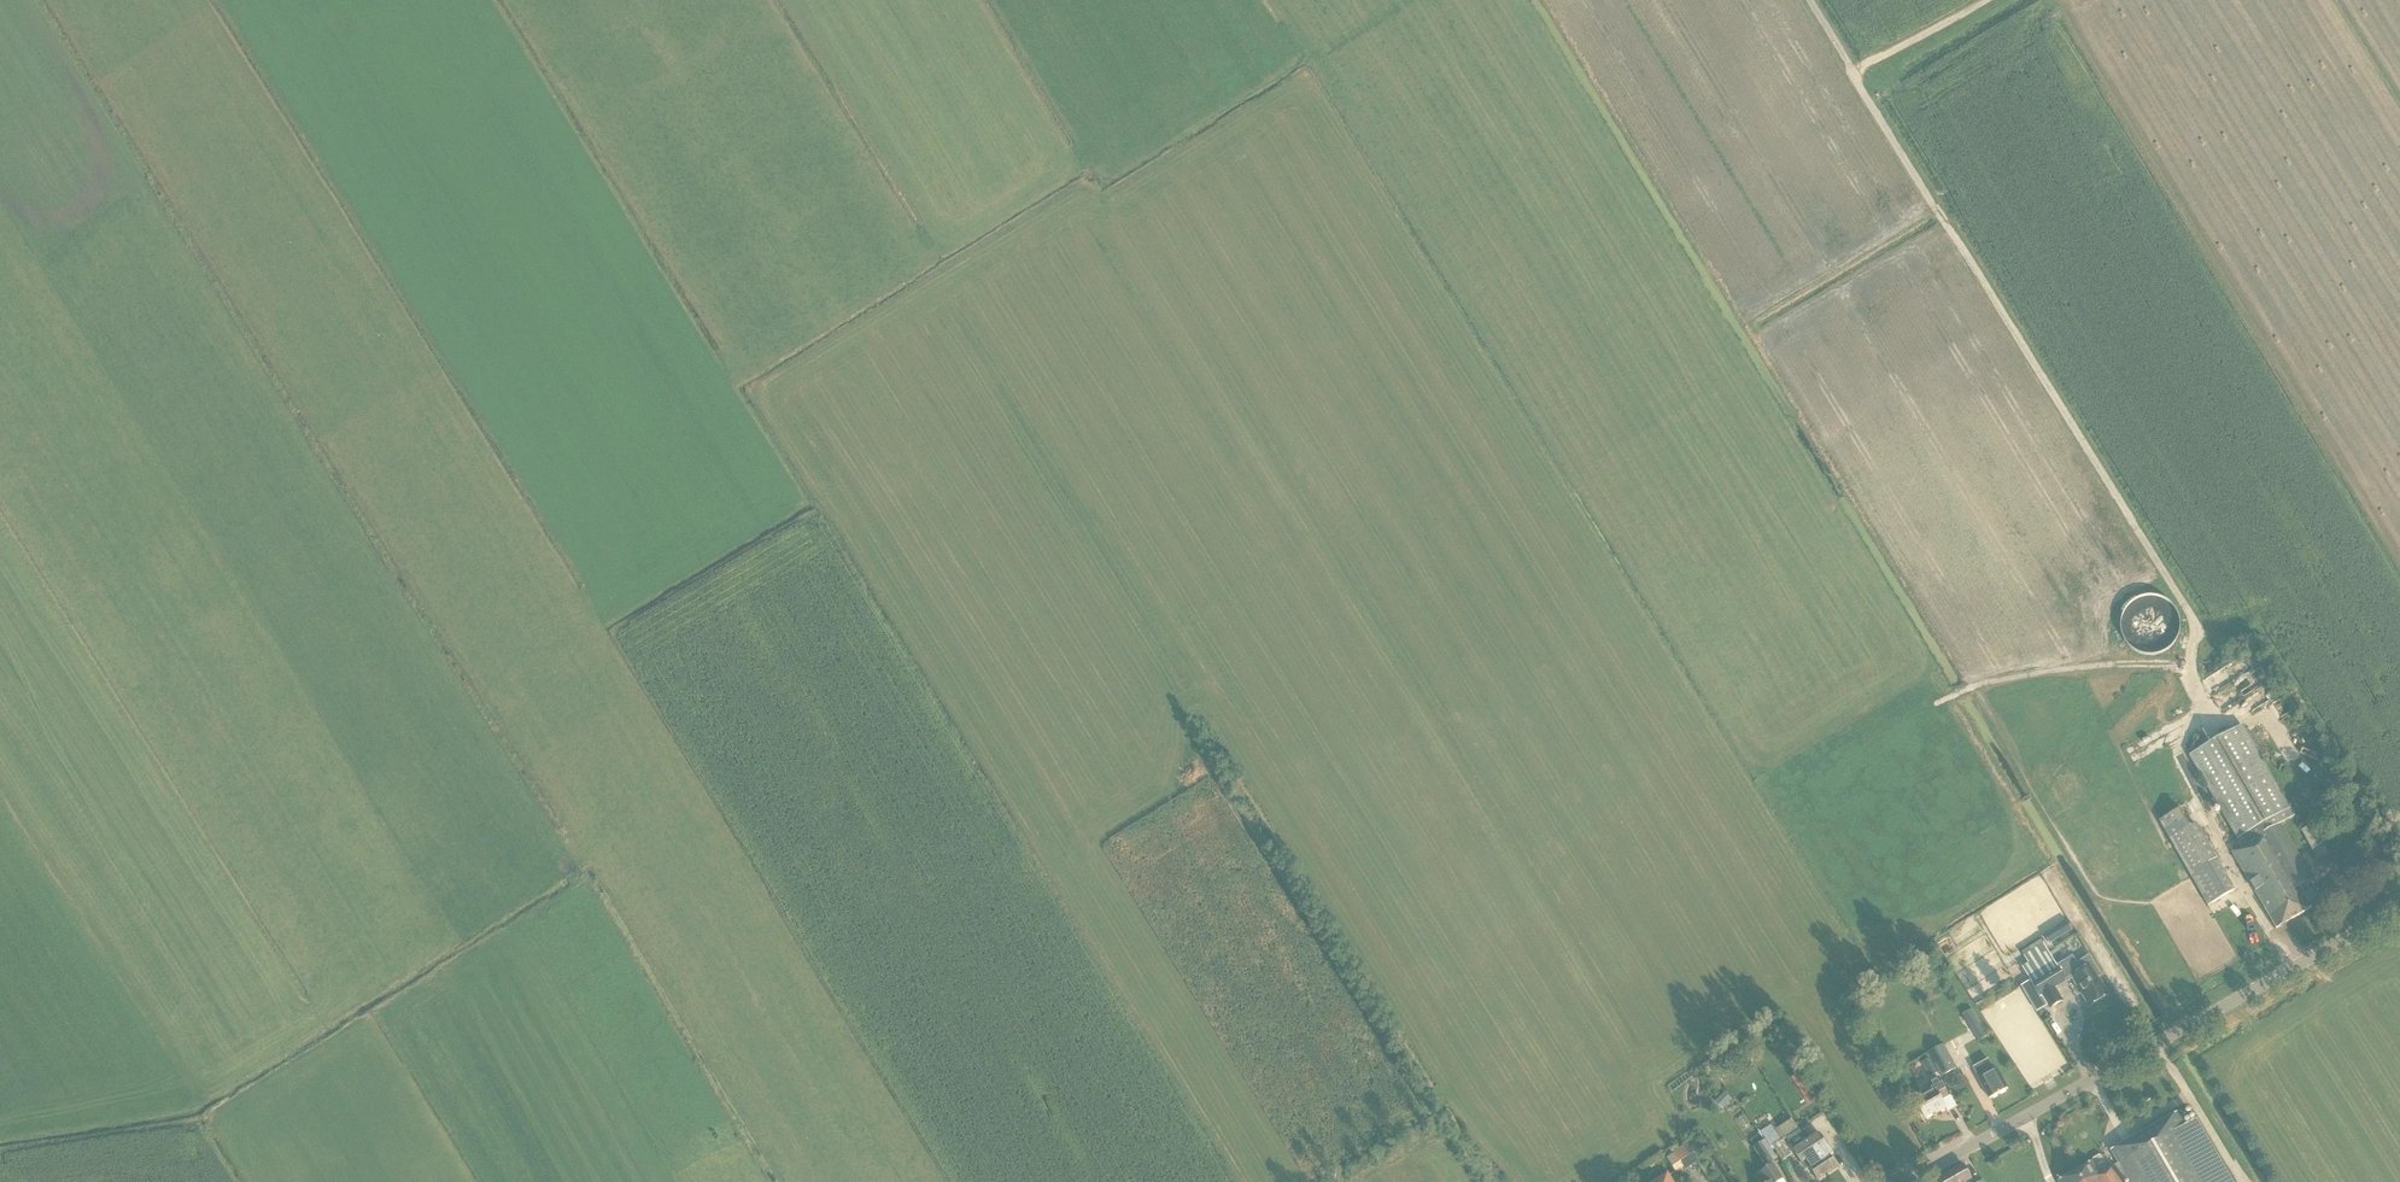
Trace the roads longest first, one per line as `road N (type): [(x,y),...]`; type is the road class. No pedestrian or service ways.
road 1 (tertiary): [(2399,906),(1908,1181)]

